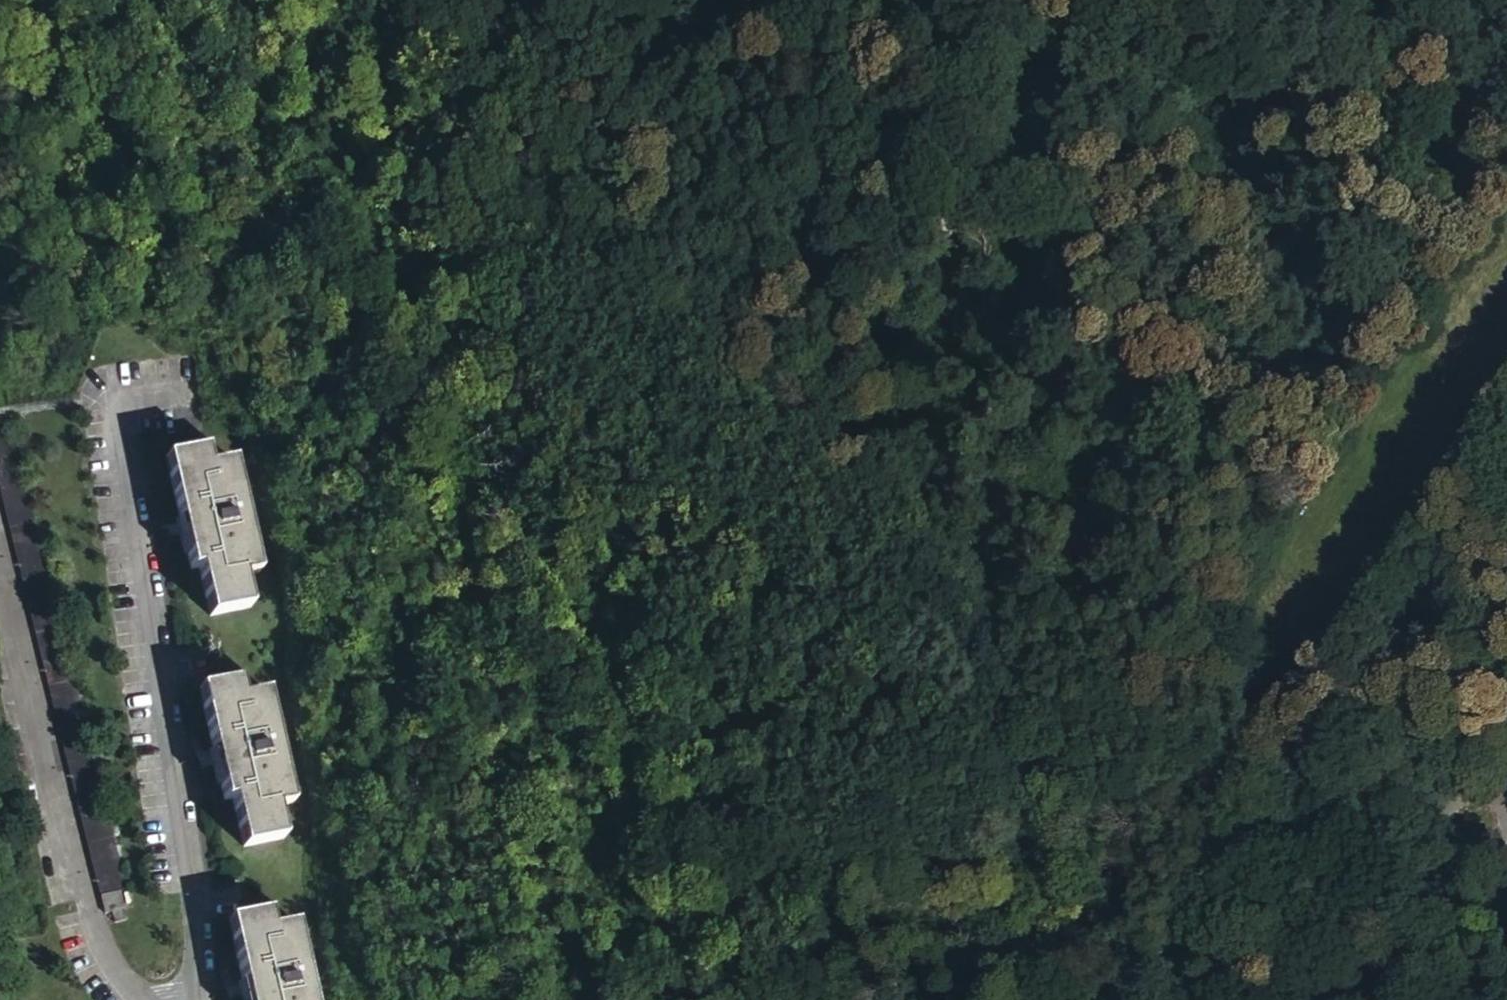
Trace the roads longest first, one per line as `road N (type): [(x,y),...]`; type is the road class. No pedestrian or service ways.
road 1 (track): [(921,0),(1021,719),(1045,752)]
road 2 (unclassified): [(211,999),(114,399)]
road 3 (track): [(1045,752),(1088,767),(1483,819)]

